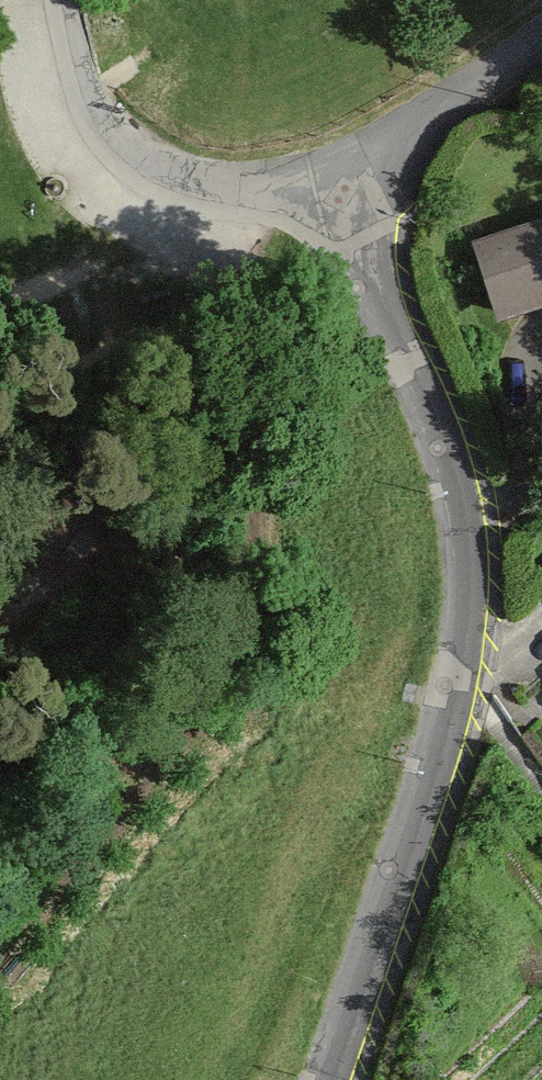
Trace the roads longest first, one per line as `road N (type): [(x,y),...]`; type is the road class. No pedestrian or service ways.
road 1 (residential): [(329,1079),(460,675),(469,535),(443,411),(372,241),(357,166)]
road 2 (track): [(0,935),(224,713),(280,620),(291,571),(229,192)]
road 3 (residential): [(357,166),(286,196),(163,188),(82,94),(63,0)]
road 4 (track): [(0,291),(160,248),(163,188)]
road 5 (residential): [(357,166),(541,43)]

